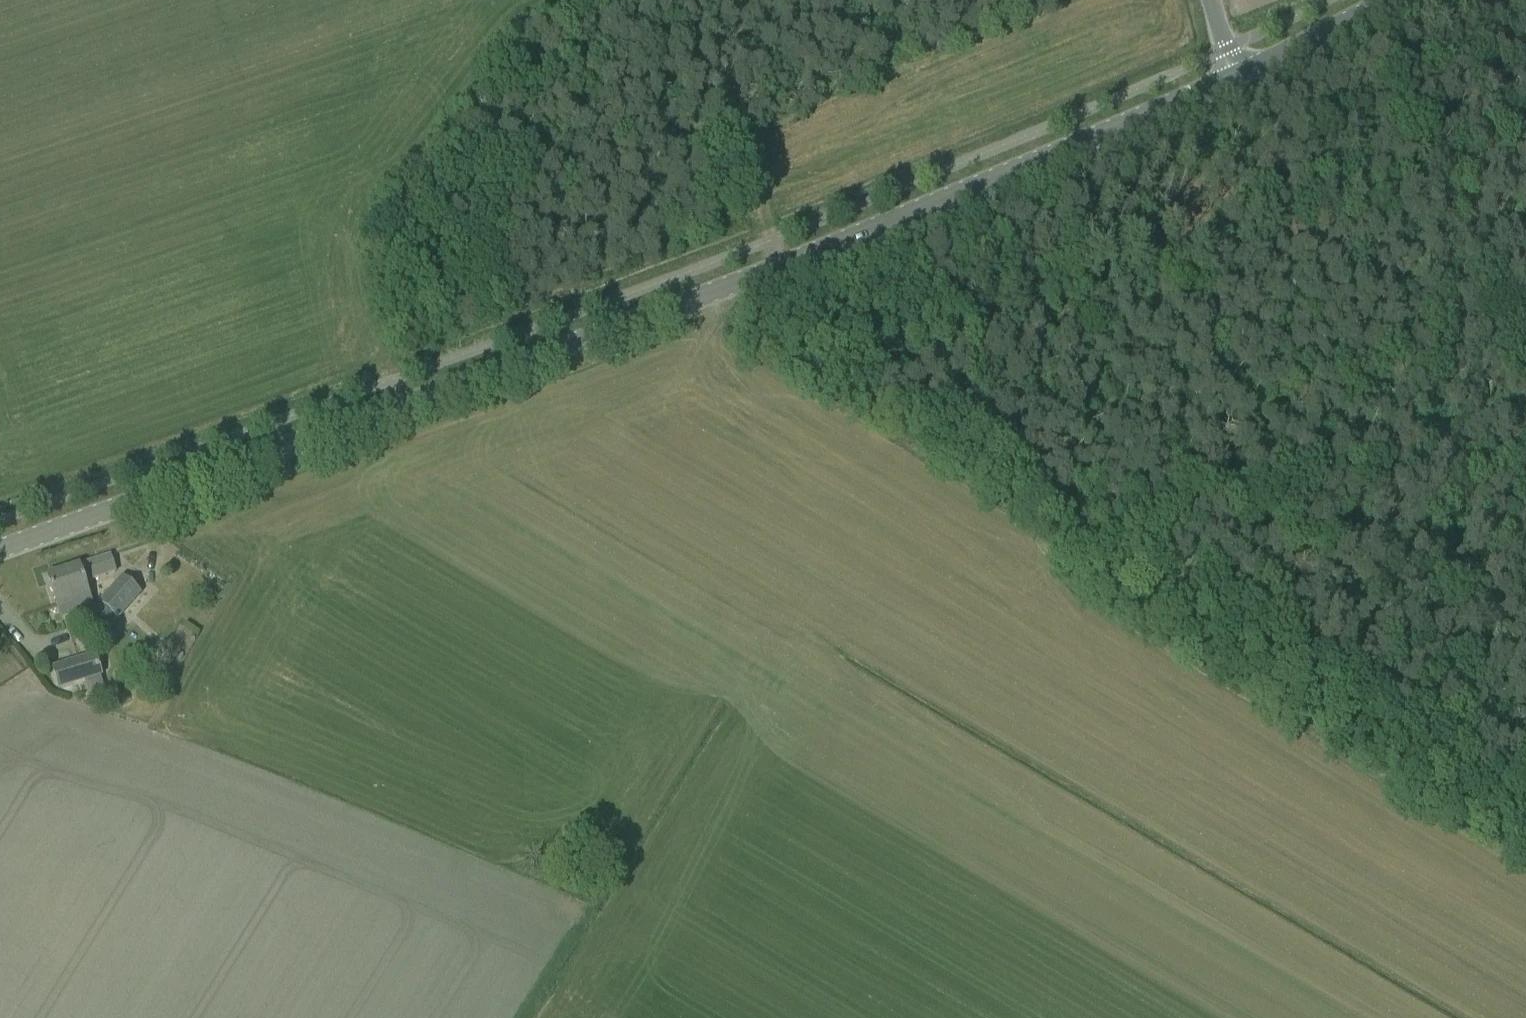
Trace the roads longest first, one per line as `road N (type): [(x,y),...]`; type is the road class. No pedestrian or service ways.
road 1 (tertiary): [(0,555),(903,220),(1234,77)]
road 2 (tertiary): [(1234,77),(1393,0)]

